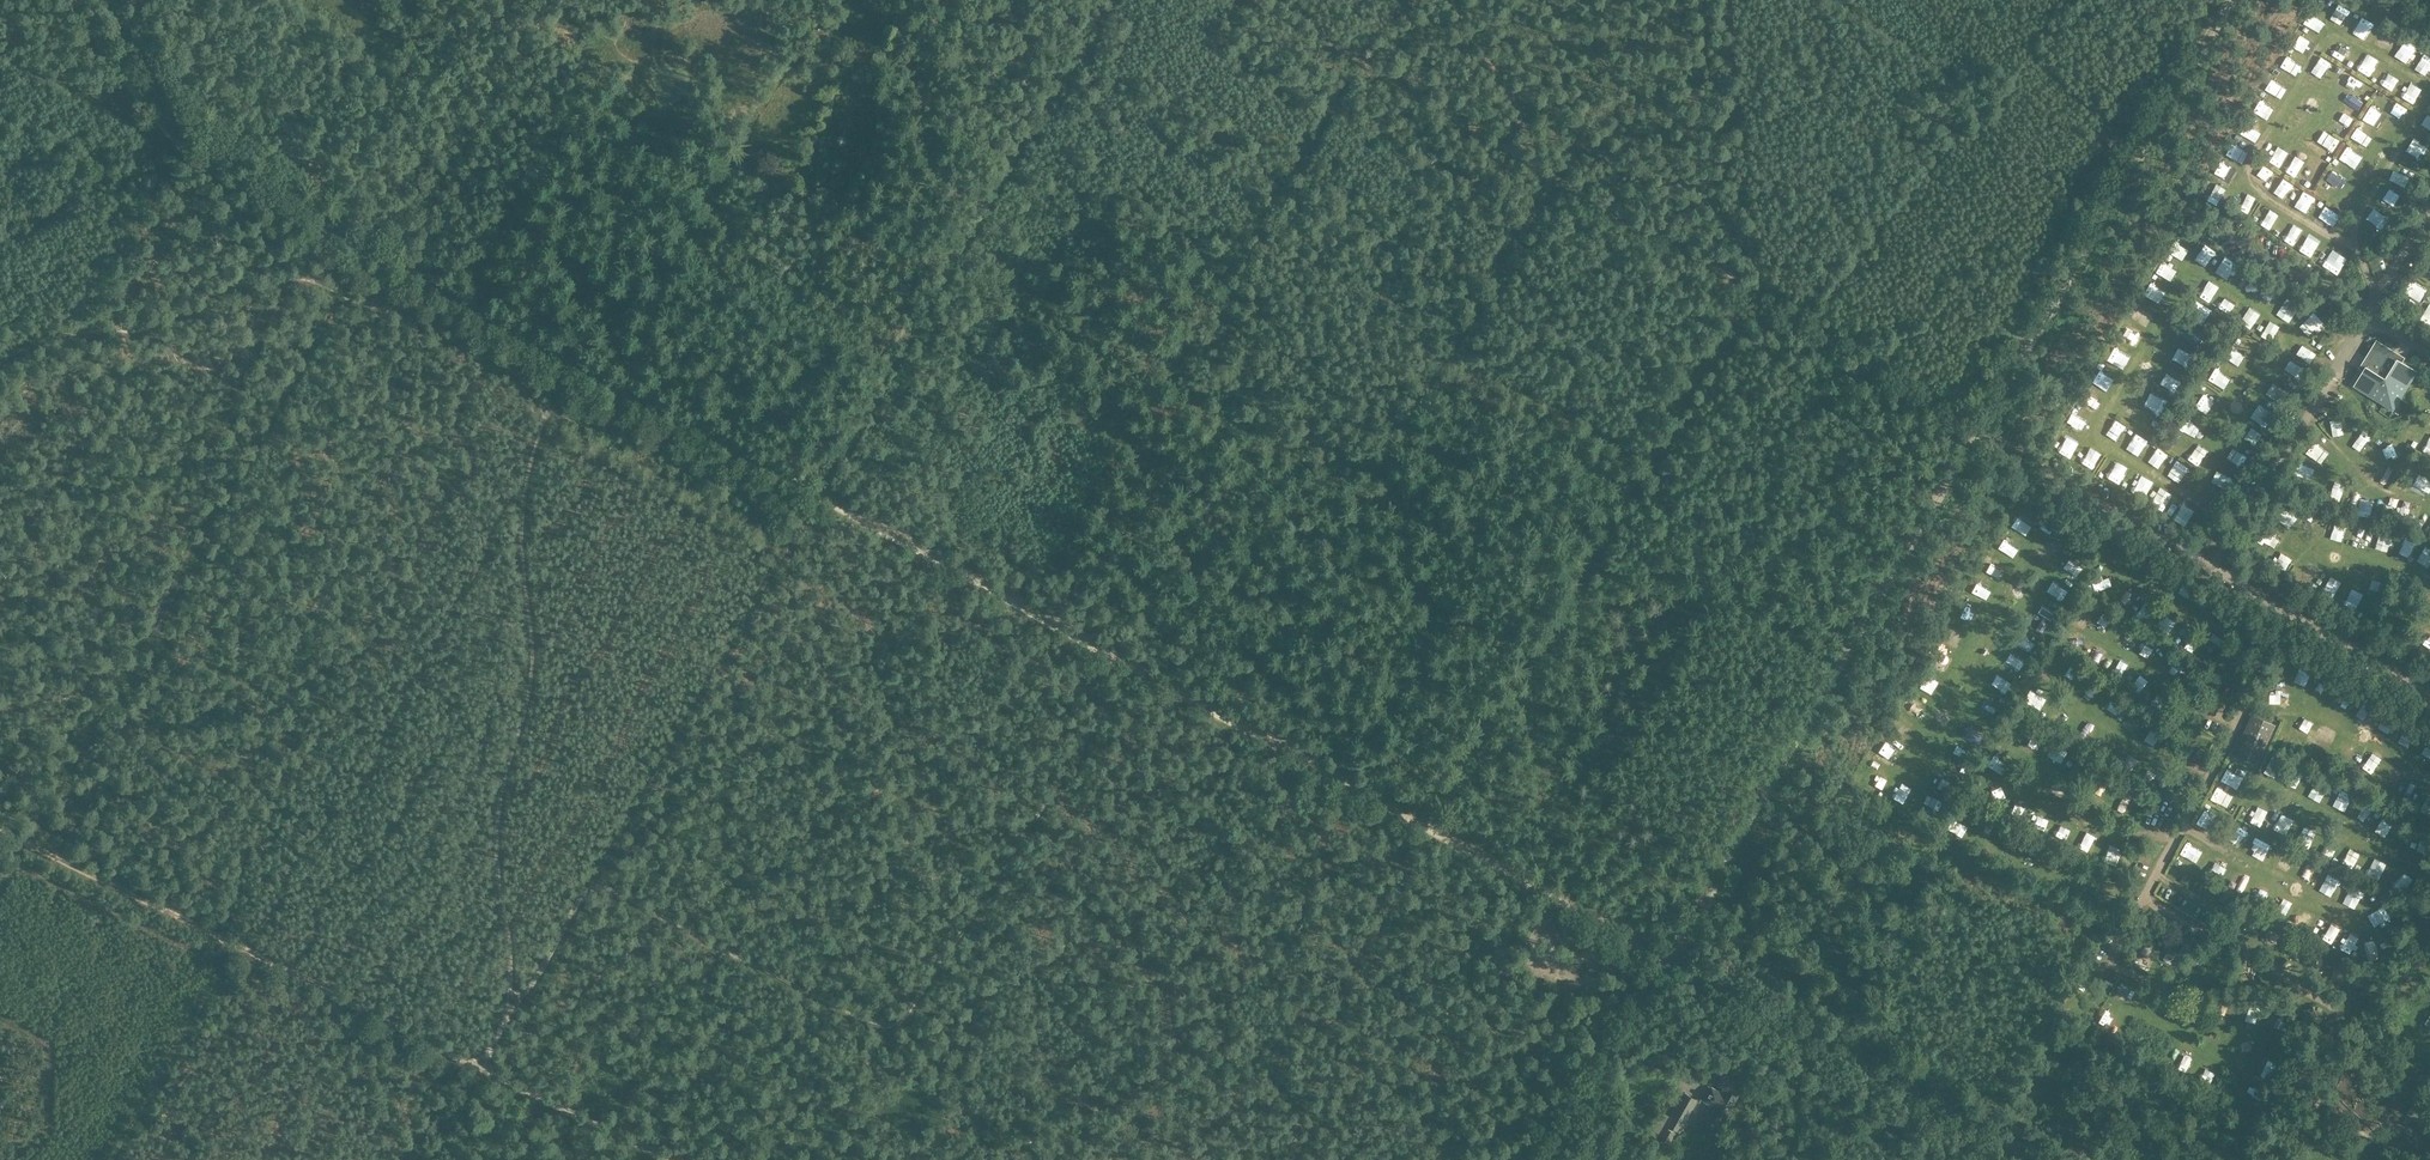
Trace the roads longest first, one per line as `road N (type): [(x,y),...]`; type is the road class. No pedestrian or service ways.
road 1 (track): [(1142,661),(149,116),(67,0)]
road 2 (track): [(675,1159),(0,830)]
road 3 (track): [(1547,173),(1228,708)]
road 4 (track): [(1751,293),(1255,0)]
road 5 (unclassified): [(2050,1159),(1675,953)]
road 6 (track): [(1722,0),(1751,293)]
road 7 (unclassified): [(1549,1159),(1675,953)]
road 8 (track): [(1428,818),(1228,708)]
road 9 (track): [(1622,925),(1428,818)]
road 10 (track): [(149,116),(0,48)]

